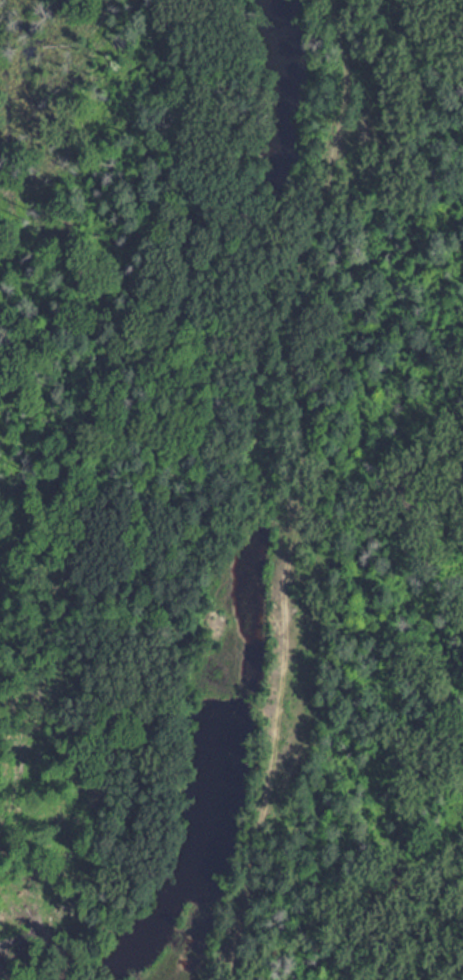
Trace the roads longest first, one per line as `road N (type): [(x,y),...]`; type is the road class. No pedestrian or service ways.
road 1 (residential): [(246,979),(250,873),(294,648),(290,412),(276,317),(323,100),(330,16),(321,0)]

